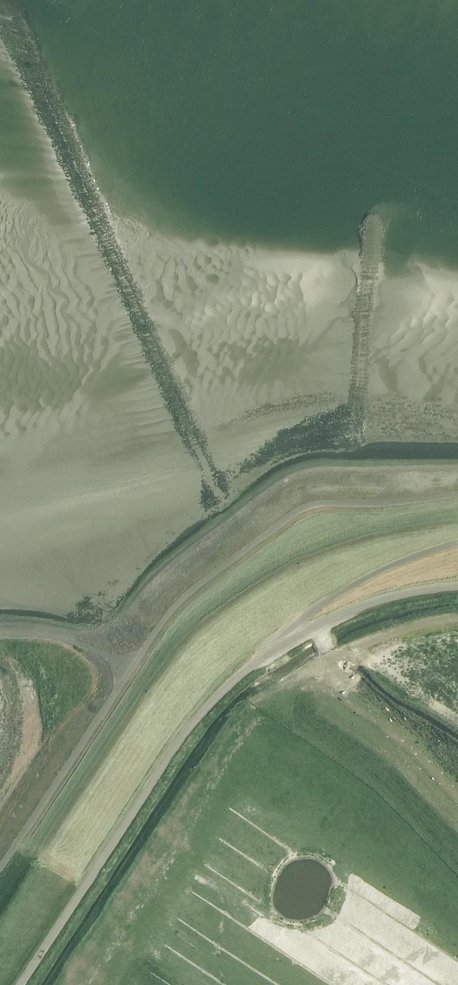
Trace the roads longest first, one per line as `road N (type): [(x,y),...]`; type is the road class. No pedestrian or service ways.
road 1 (tertiary): [(22,984),(185,734),(243,672),(373,604),(457,585)]

